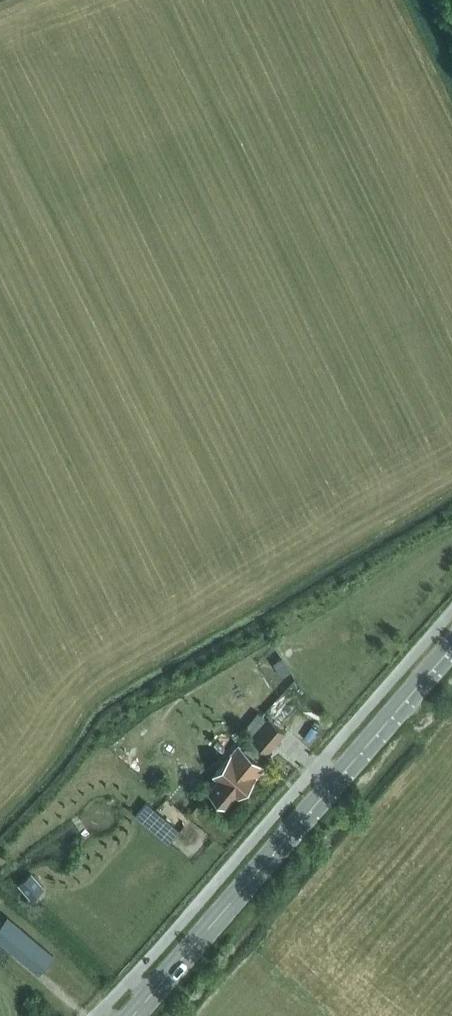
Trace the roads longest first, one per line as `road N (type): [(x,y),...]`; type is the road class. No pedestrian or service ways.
road 1 (secondary): [(138,1015),(451,645)]

